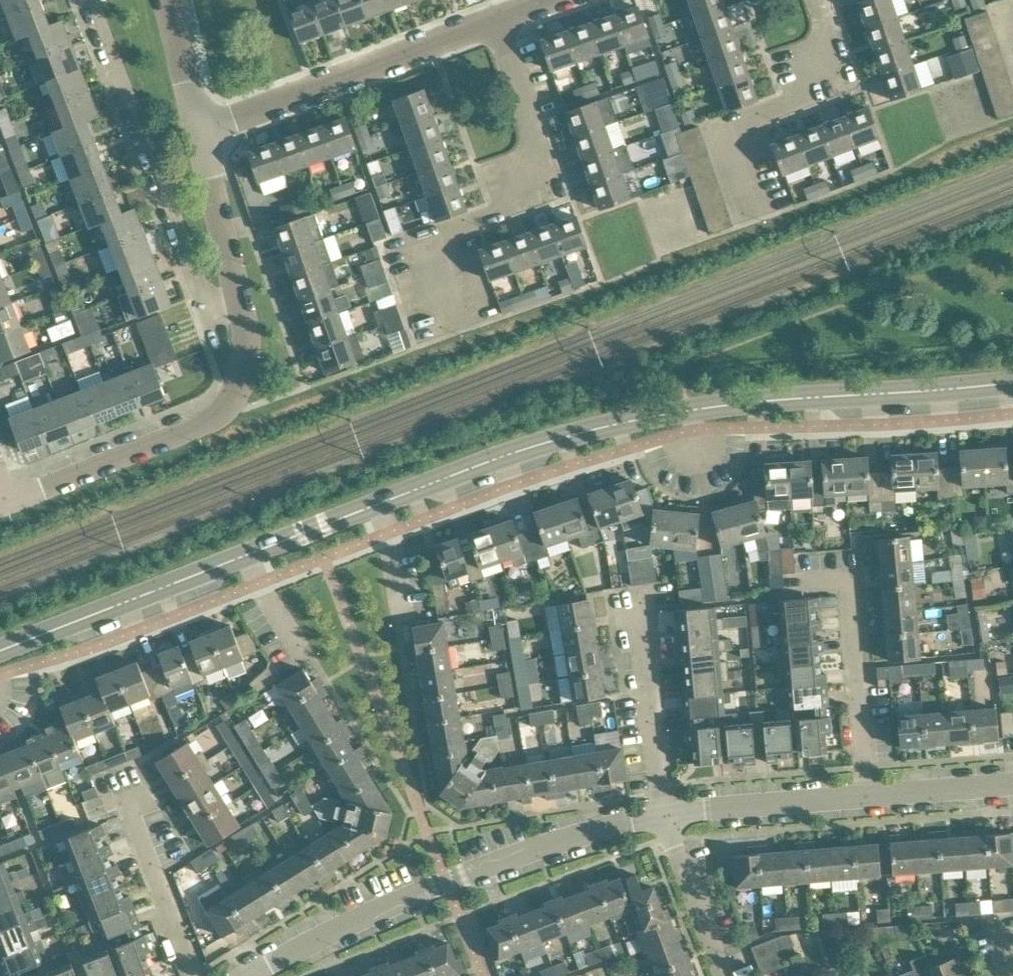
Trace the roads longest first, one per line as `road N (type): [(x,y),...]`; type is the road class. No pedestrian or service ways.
road 1 (tertiary): [(1012,381),(623,421),(523,449),(0,651)]
road 2 (residential): [(255,975),(356,918),(478,868),(665,817)]
road 3 (residential): [(78,0),(209,326),(233,353)]
road 4 (residential): [(455,324),(436,271),(442,244),(515,200),(532,169),(491,23)]
road 5 (residential): [(209,130),(491,23)]
road 6 (residential): [(7,504),(199,428),(227,398),(233,353)]
road 7 (residential): [(867,796),(848,583),(777,583)]
road 8 (residential): [(760,218),(738,153),(746,135),(822,82),(830,48),(813,0)]
road 9 (residential): [(233,353),(209,130)]
road 10 (residential): [(665,817),(635,615)]
road 11 (residential): [(665,817),(867,796)]
road 12 (residential): [(197,975),(127,799)]
road 13 (residential): [(665,817),(725,975)]
road 14 (residential): [(867,796),(1012,785)]
road 15 (residential): [(209,130),(172,0)]

